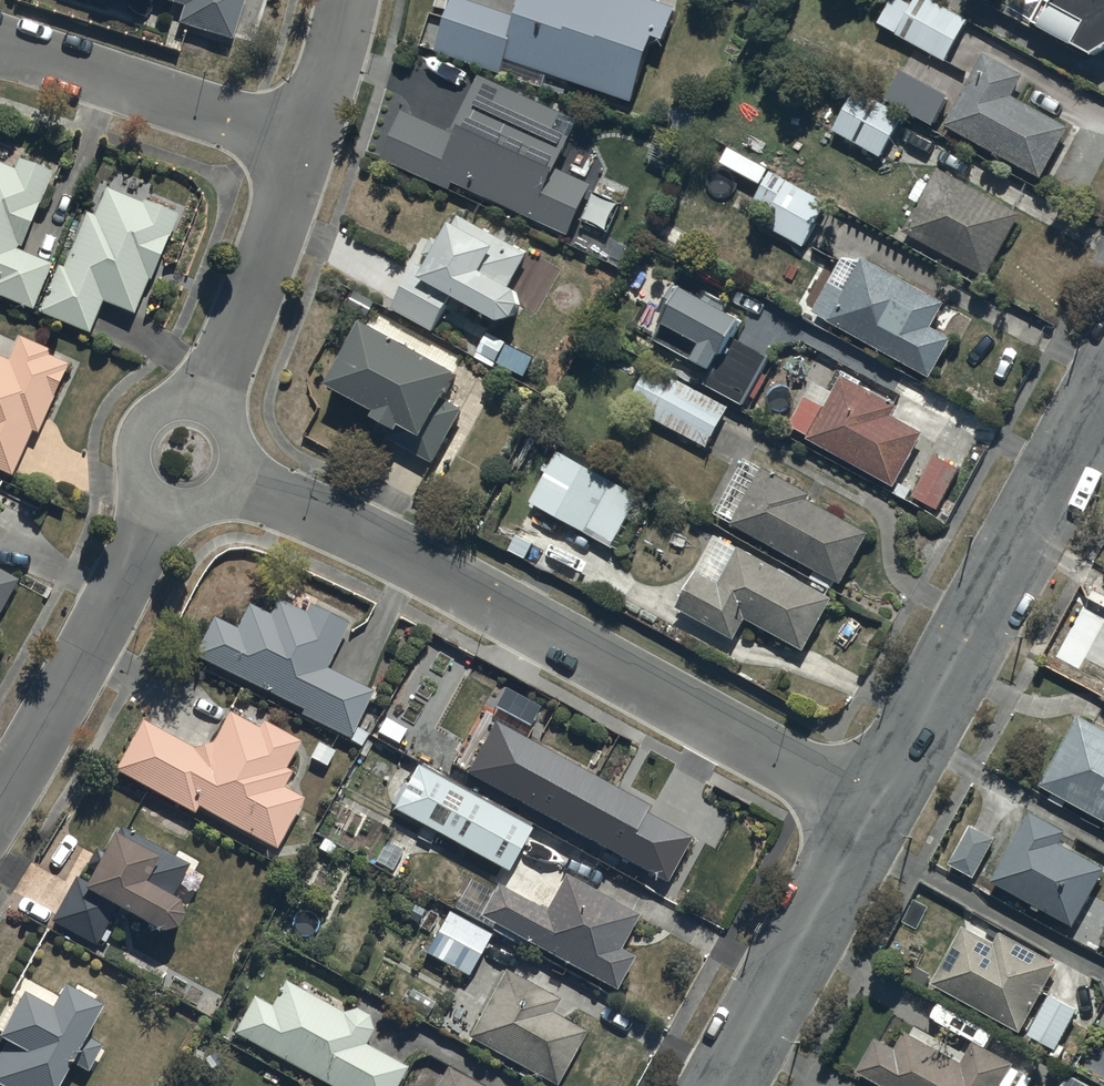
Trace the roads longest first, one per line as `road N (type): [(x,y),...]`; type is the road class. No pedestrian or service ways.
road 1 (residential): [(233,483),(402,556),(873,812)]
road 2 (residential): [(1103,390),(873,812)]
road 3 (residential): [(170,505),(0,810)]
road 4 (residential): [(306,144),(0,48)]
road 5 (residential): [(873,812),(722,1085)]
road 6 (residential): [(306,144),(210,406)]
road 7 (residential): [(170,505),(144,484),(137,440),(155,413),(175,403),(210,406)]
road 8 (residential): [(347,0),(306,144)]

